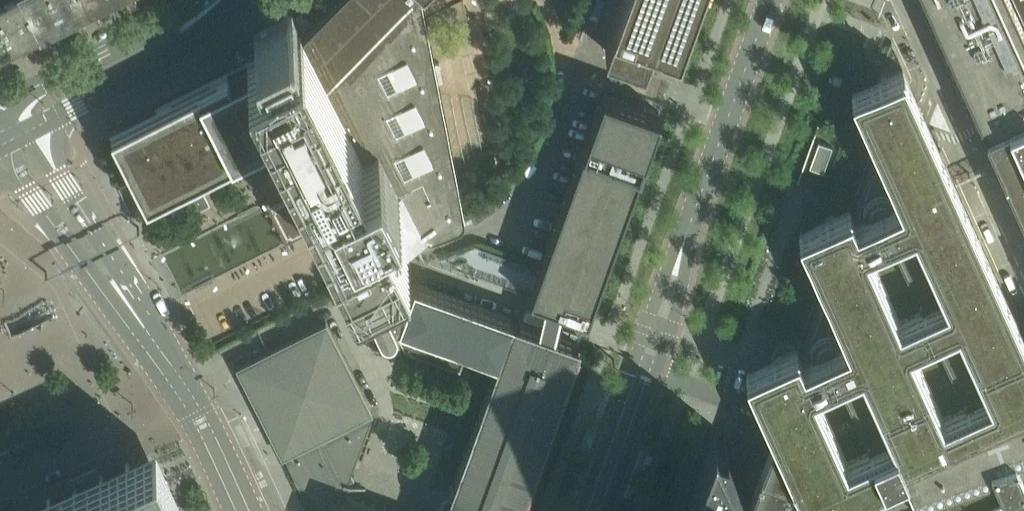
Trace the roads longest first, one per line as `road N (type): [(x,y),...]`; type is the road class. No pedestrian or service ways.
road 1 (residential): [(771,0),(596,510)]
road 2 (residential): [(242,510),(211,440),(131,309)]
road 3 (secondary): [(35,129),(131,85),(220,0)]
road 4 (secondary): [(199,0),(0,102)]
road 5 (residential): [(2,147),(82,258),(131,309)]
road 6 (residential): [(131,309),(127,283),(35,129)]

